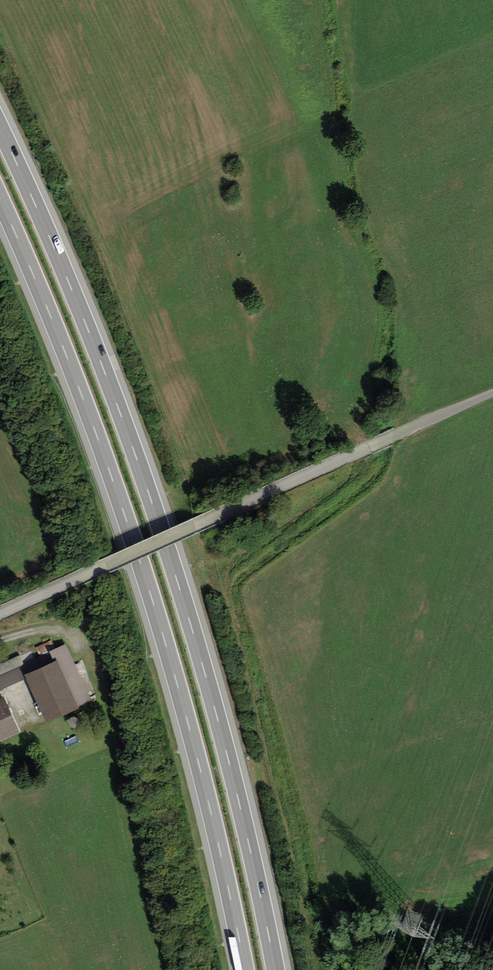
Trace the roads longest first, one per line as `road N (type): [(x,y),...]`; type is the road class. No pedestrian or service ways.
road 1 (motorway): [(275,969),(185,606),(82,314),(0,127)]
road 2 (motorway): [(0,196),(132,536),(195,747),(246,969)]
road 3 (track): [(0,616),(492,391)]

